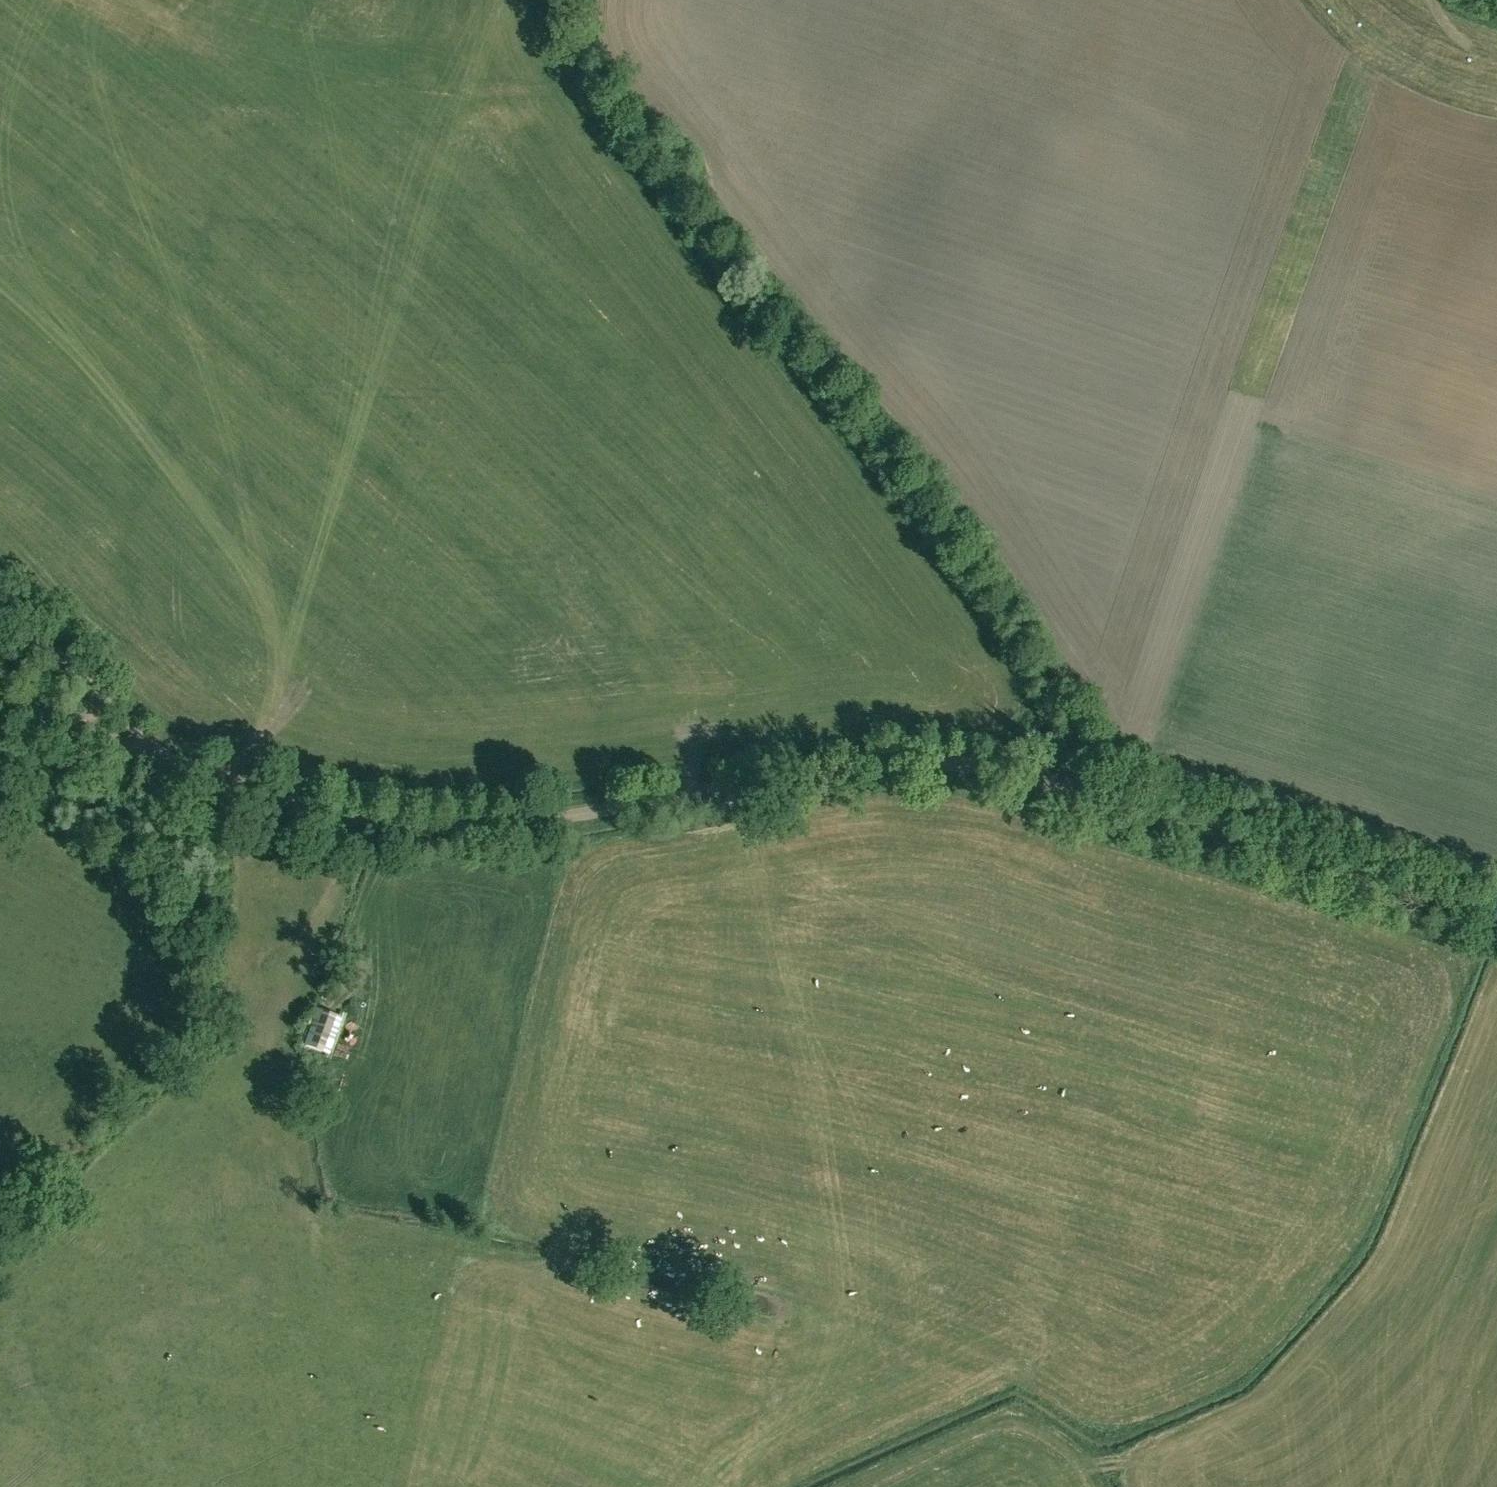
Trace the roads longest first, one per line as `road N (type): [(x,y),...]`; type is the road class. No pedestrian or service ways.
road 1 (unclassified): [(1496,926),(1014,772),(946,761),(820,768),(506,823),(396,822),(0,708)]
road 2 (track): [(0,605),(153,752)]

